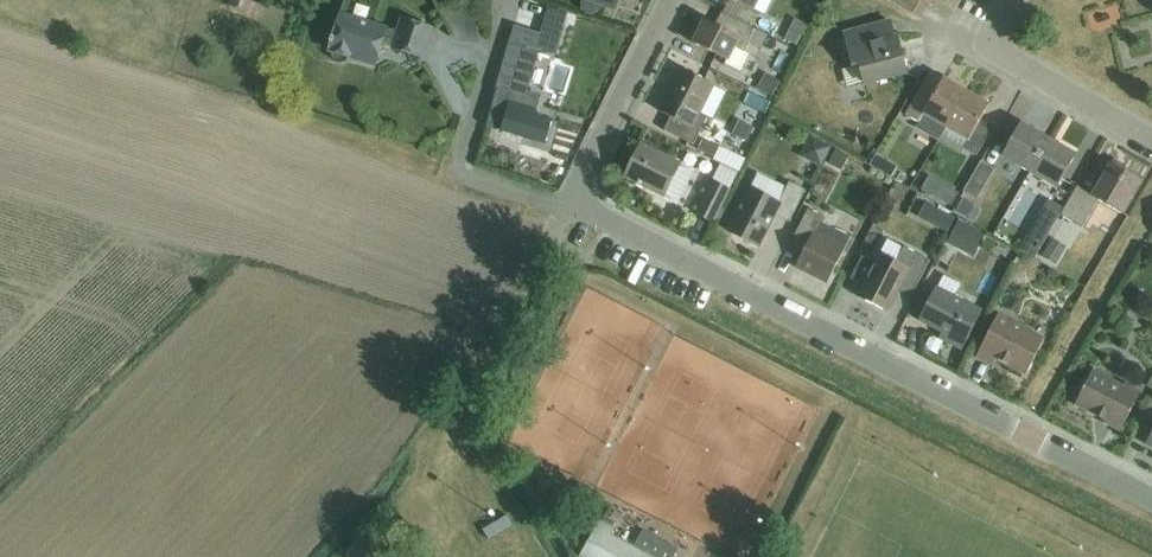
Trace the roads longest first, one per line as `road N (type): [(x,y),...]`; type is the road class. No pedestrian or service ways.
road 1 (residential): [(1151,498),(568,199)]
road 2 (residential): [(568,199),(467,175),(460,157),(504,0)]
road 3 (residential): [(1016,0),(989,48),(1151,141)]
road 4 (residential): [(568,199),(667,0)]
road 5 (residential): [(568,199),(499,340)]

